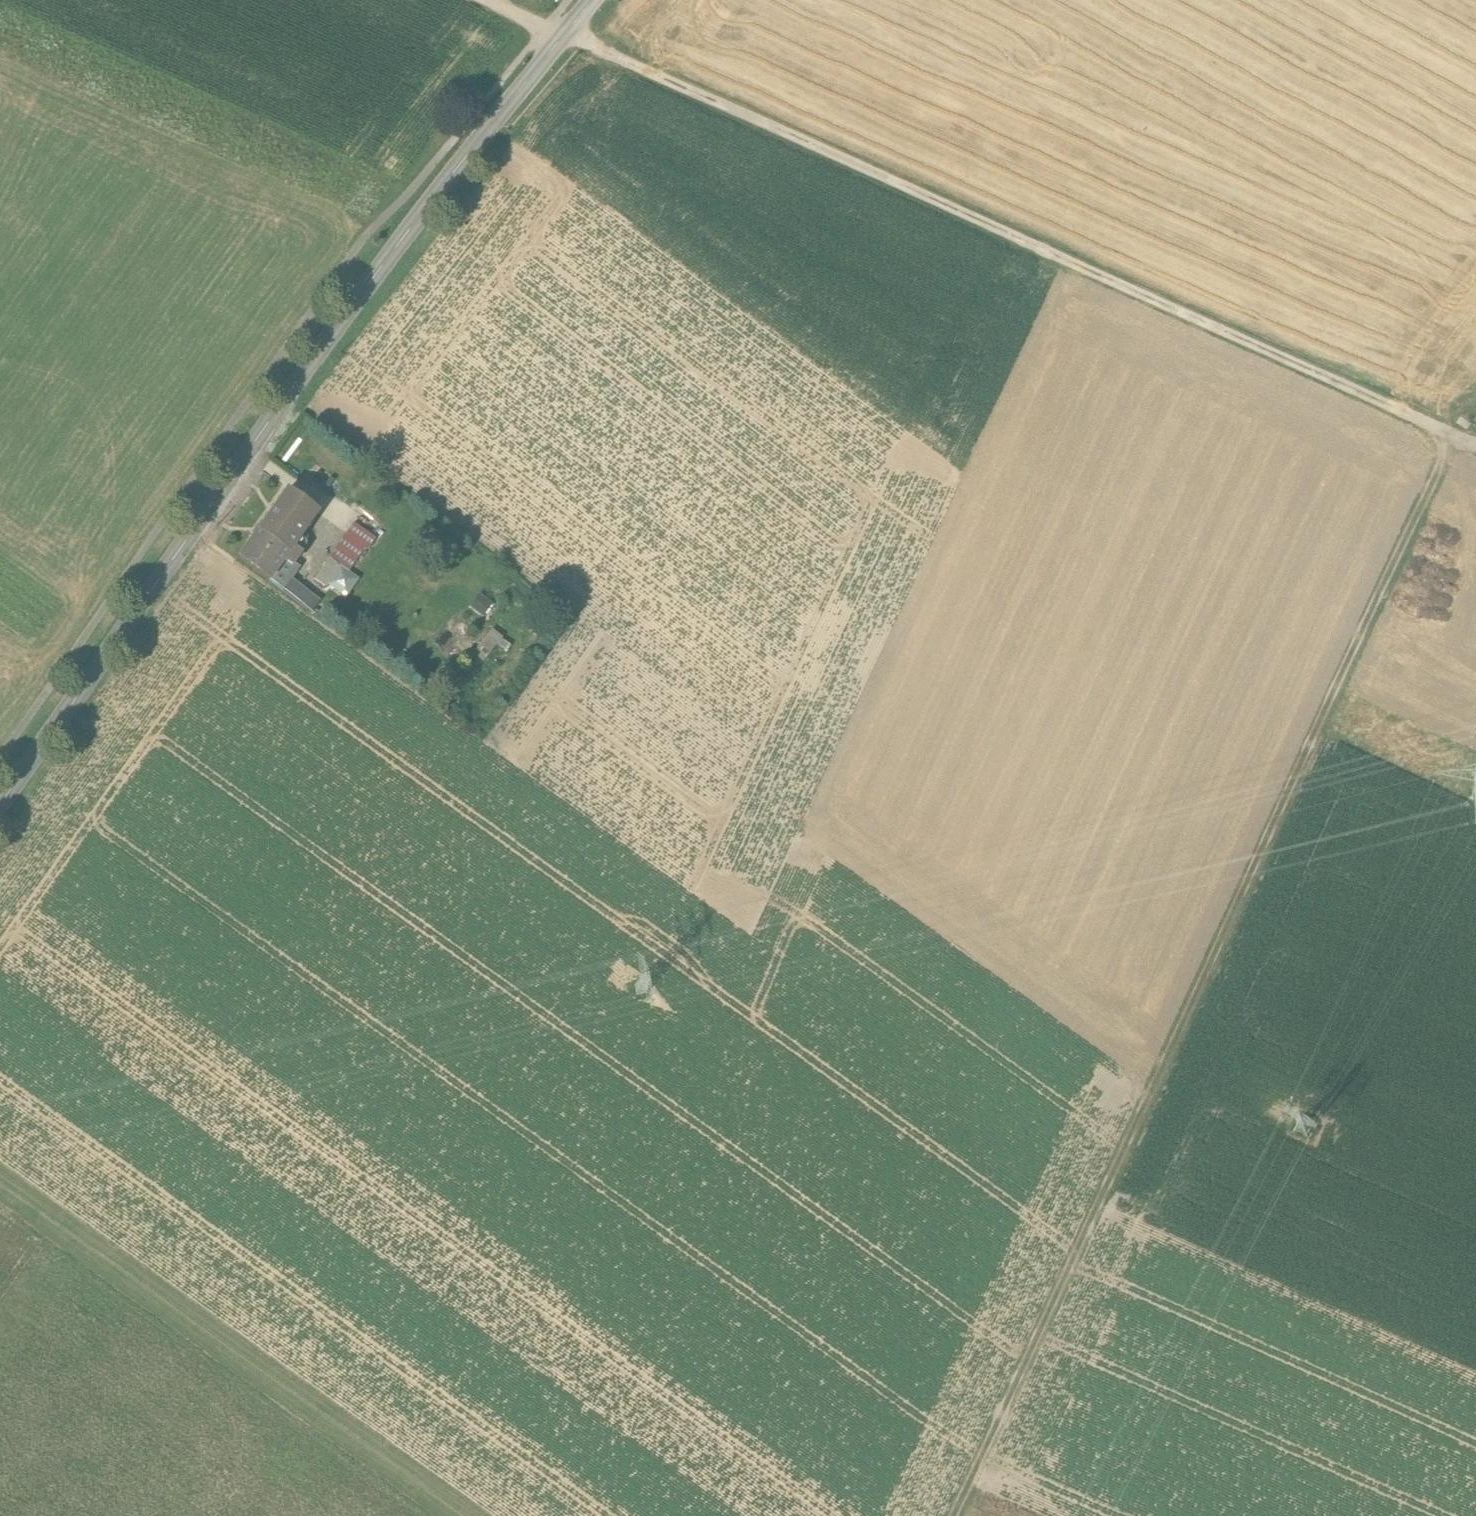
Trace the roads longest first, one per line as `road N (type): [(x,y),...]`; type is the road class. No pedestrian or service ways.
road 1 (track): [(1468,453),(1305,759),(956,1515)]
road 2 (track): [(483,0),(585,39),(879,185),(1475,457)]
road 3 (tertiary): [(593,0),(392,250),(0,802)]

